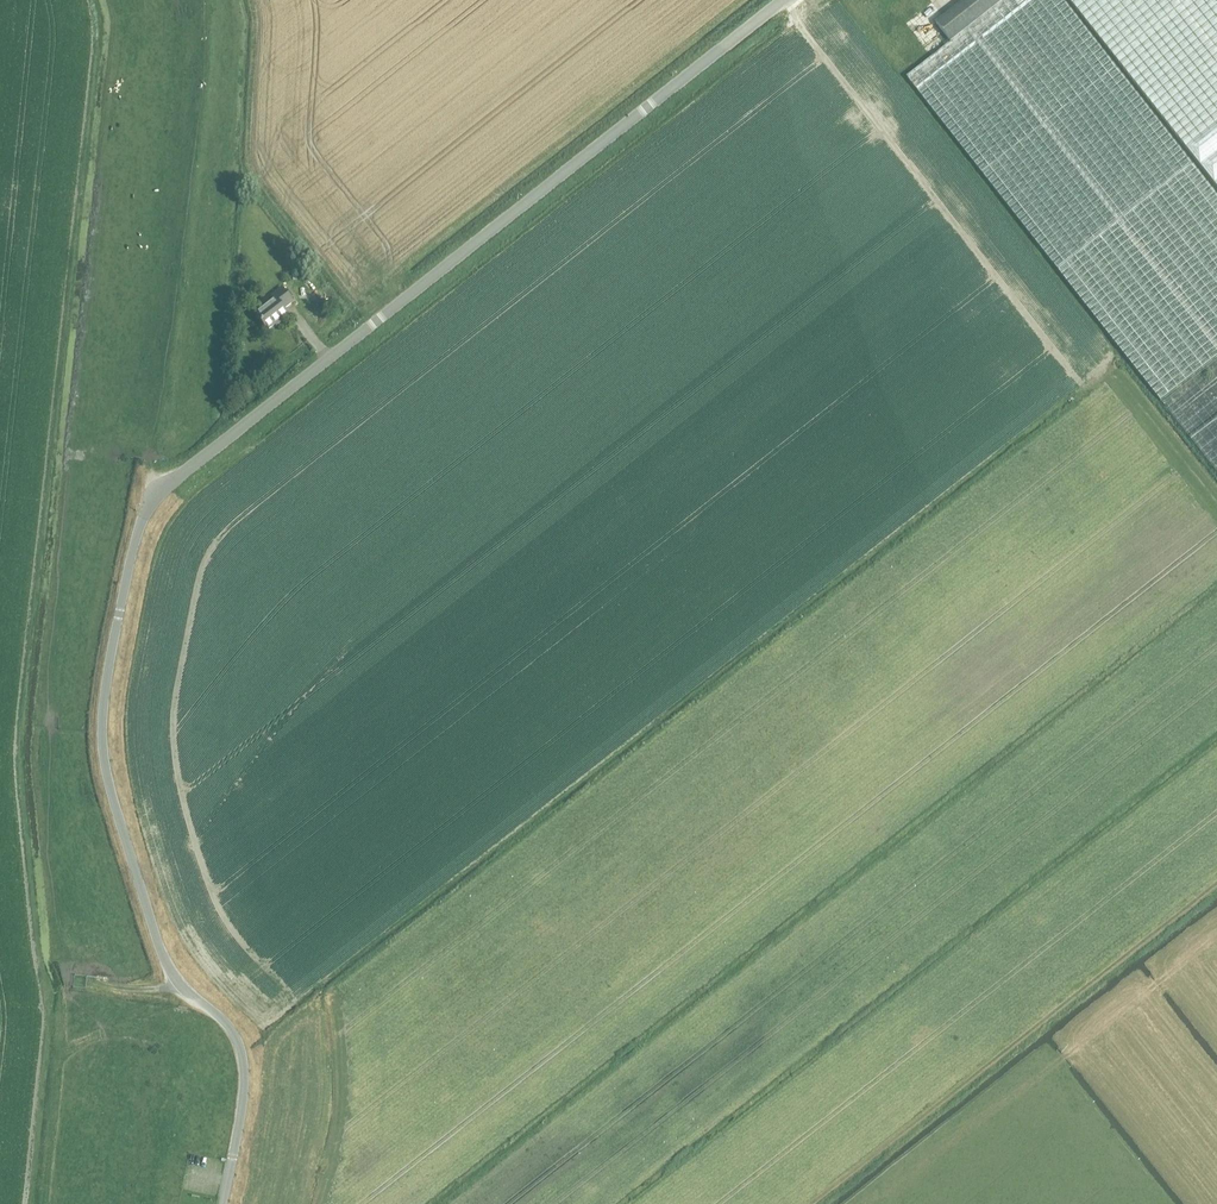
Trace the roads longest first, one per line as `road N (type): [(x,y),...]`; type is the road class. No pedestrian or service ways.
road 1 (tertiary): [(222,1203),(244,1067),(233,1032),(180,986),(164,959),(108,784),(101,731),(146,507),(788,0)]

